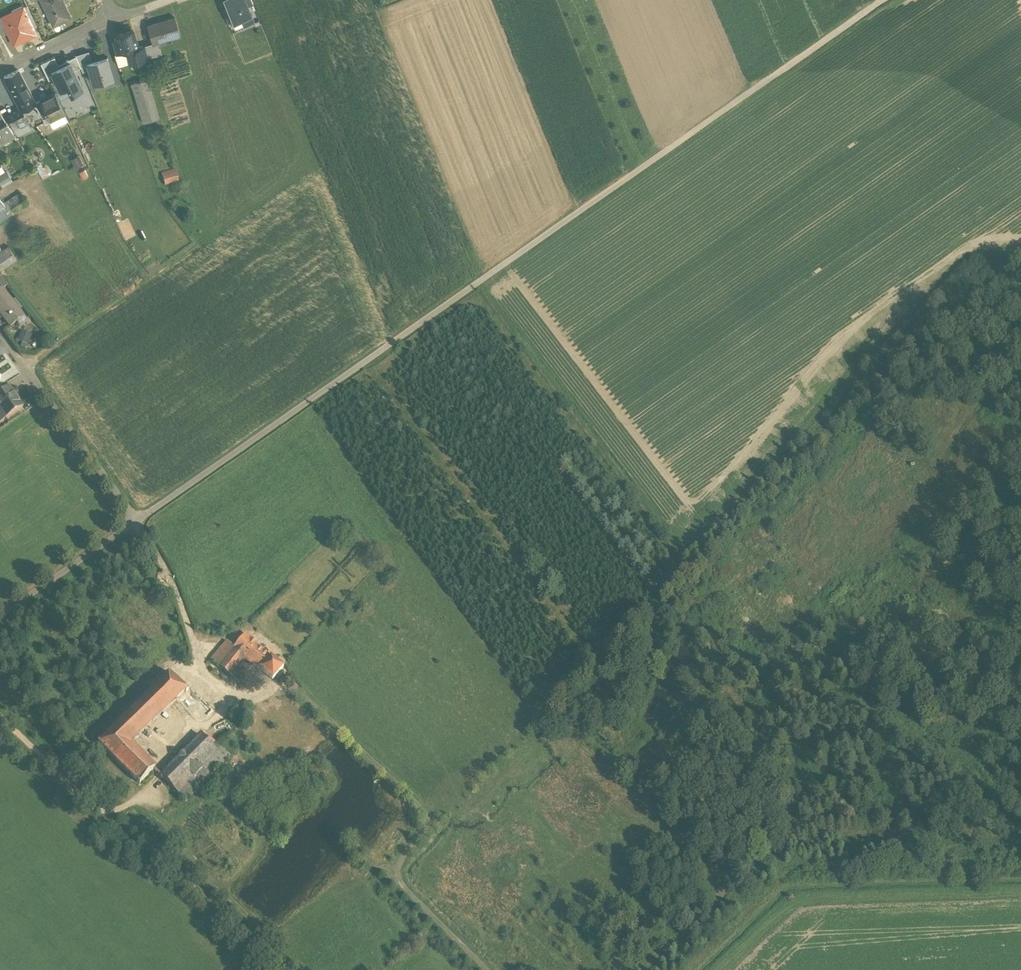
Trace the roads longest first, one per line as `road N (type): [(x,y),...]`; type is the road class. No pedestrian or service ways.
road 1 (unclassified): [(45,399),(133,523),(883,0)]
road 2 (track): [(648,706),(603,663),(441,829),(295,689),(274,696)]
road 3 (track): [(0,719),(97,812),(109,814),(232,699)]
road 4 (track): [(23,367),(192,250)]
road 5 (track): [(441,829),(406,867),(403,886),(484,969)]
road 6 (residential): [(0,68),(112,18)]

